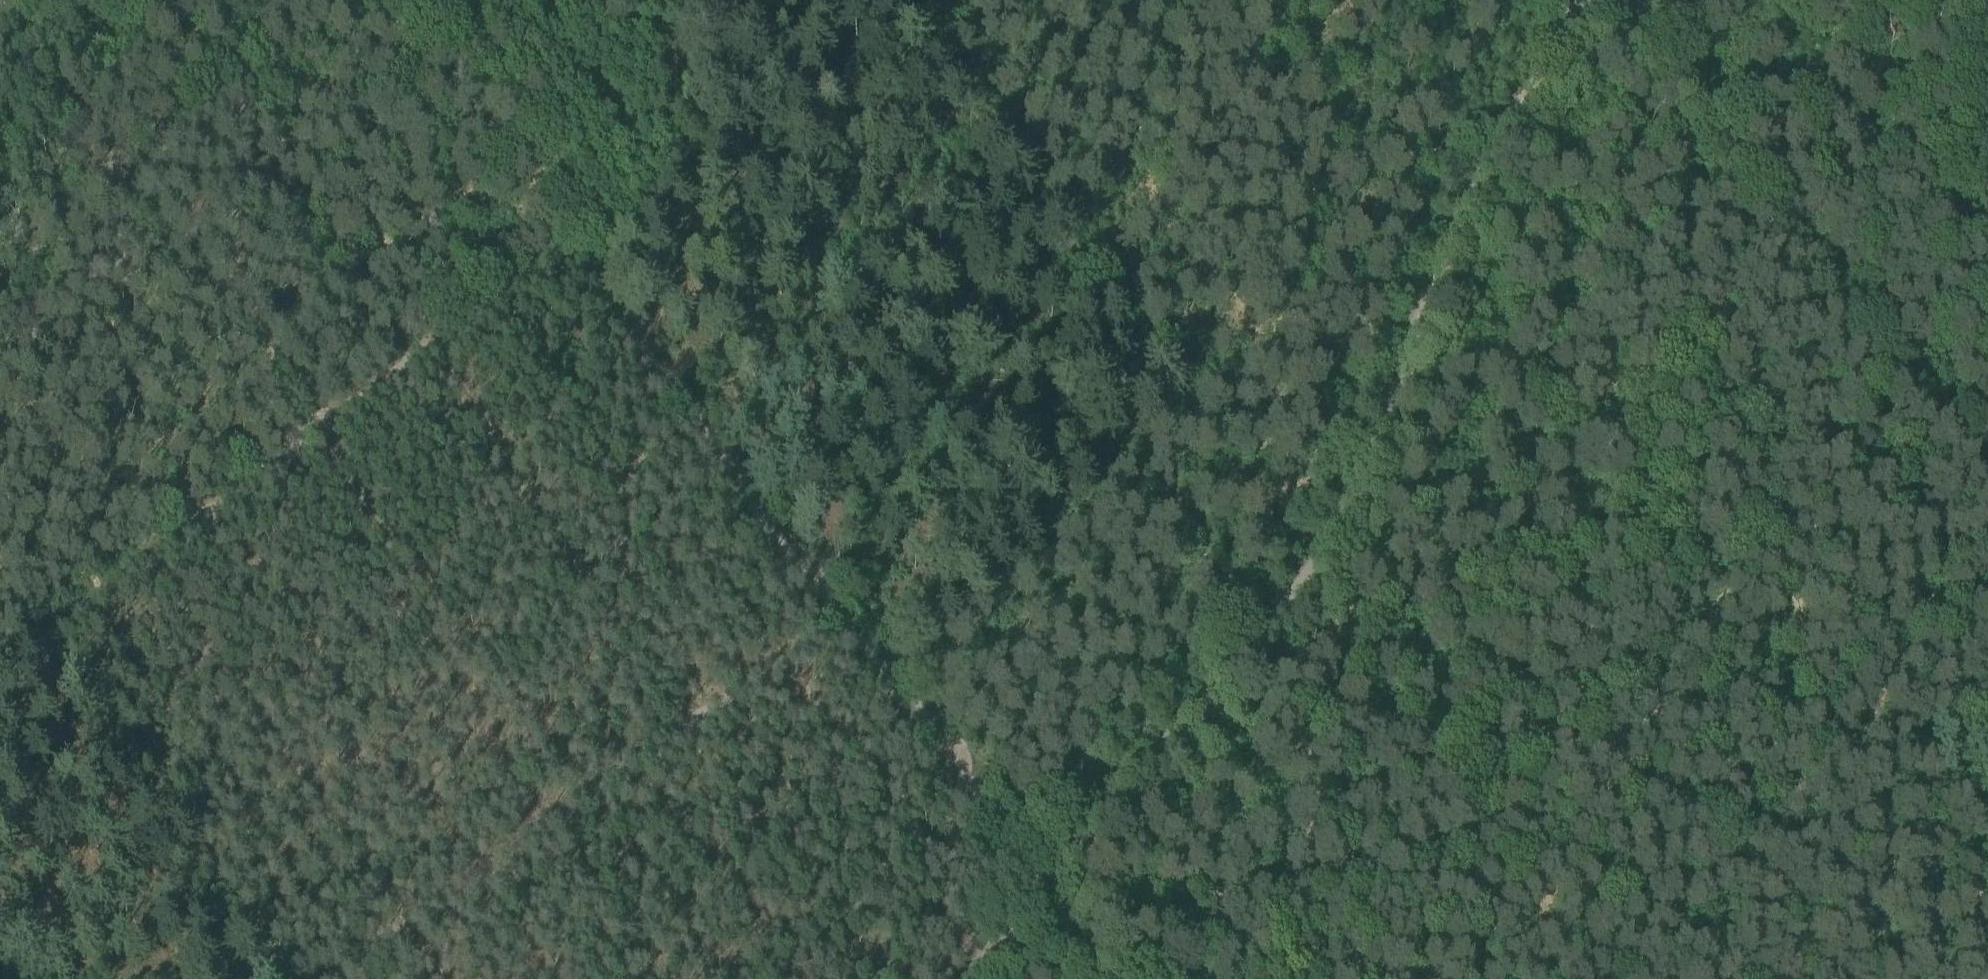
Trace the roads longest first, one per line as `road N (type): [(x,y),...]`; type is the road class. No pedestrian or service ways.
road 1 (track): [(599,281),(557,238),(395,375),(0,667)]
road 2 (track): [(1034,882),(599,281)]
road 3 (track): [(891,0),(1309,559)]
road 4 (track): [(1987,475),(1948,518),(1836,758),(1583,978)]
road 5 (track): [(1309,559),(1366,468),(1477,193),(1582,0)]
road 6 (track): [(333,978),(841,621)]
road 7 (track): [(1622,0),(1987,465)]
road 8 (track): [(395,375),(408,399),(471,454),(509,513),(646,546),(669,572),(733,701)]
road 9 (track): [(1034,882),(1246,648),(1309,559)]
road 10 (track): [(486,300),(360,76),(312,49)]
road 11 (track): [(696,0),(675,34),(676,154),(667,194),(599,281)]
road 12 (track): [(192,211),(235,160),(291,60),(402,0)]
road 13 (track): [(557,238),(549,138),(455,0)]

